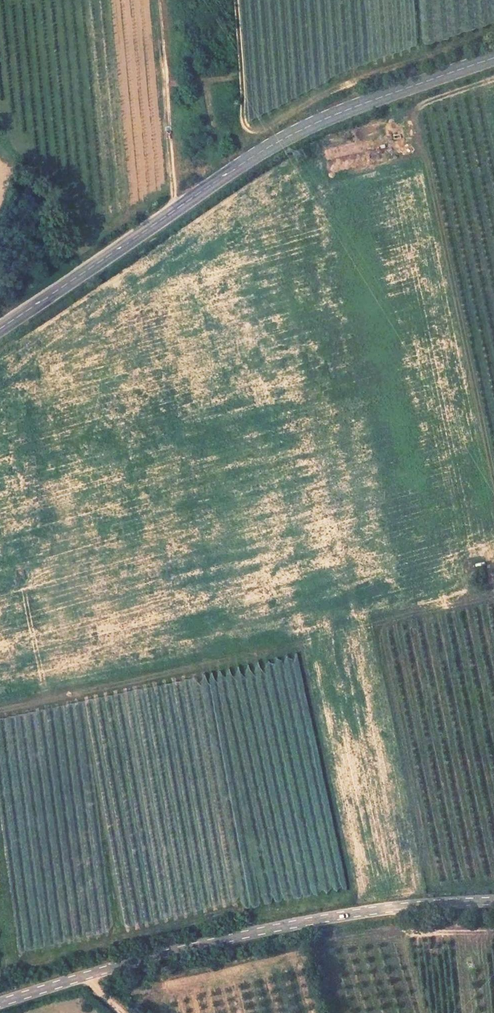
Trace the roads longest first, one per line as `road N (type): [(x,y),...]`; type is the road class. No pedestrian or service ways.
road 1 (secondary): [(0,329),(282,140),(493,58)]
road 2 (tertiary): [(493,901),(264,930),(0,1004)]
road 3 (track): [(0,709),(294,647)]
road 4 (track): [(174,212),(158,0)]

